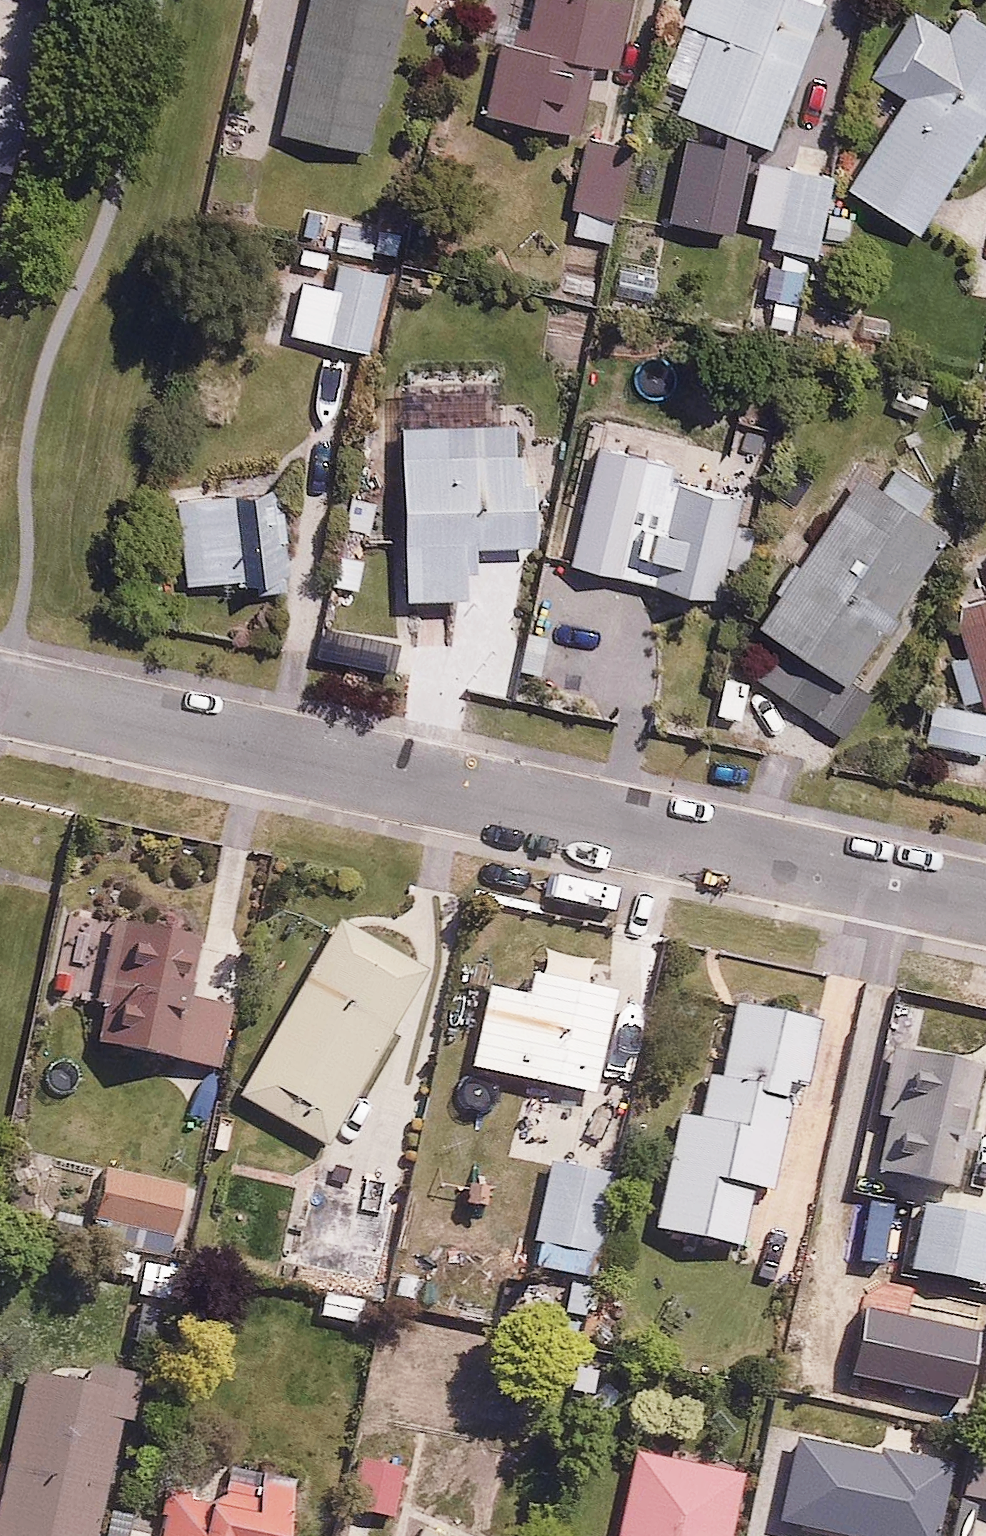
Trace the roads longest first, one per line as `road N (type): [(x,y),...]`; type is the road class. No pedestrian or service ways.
road 1 (residential): [(985,903),(0,692)]

